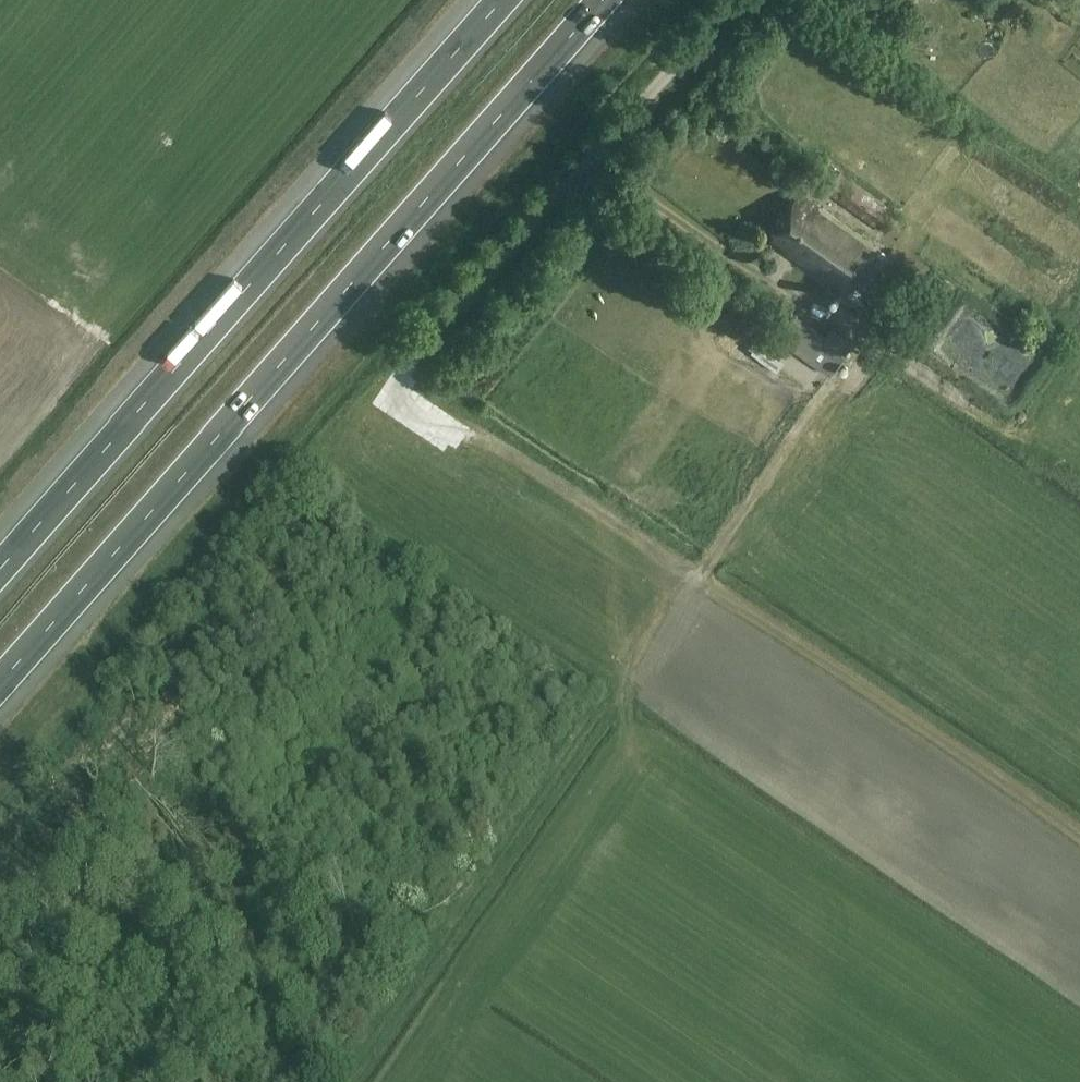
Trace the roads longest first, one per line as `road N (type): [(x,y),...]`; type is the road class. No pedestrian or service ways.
road 1 (motorway): [(0,681),(603,0)]
road 2 (track): [(413,356),(443,402),(975,752),(1079,831)]
road 3 (motorway): [(503,0),(0,569)]
road 4 (track): [(694,568),(627,686),(351,1081)]
road 5 (unclassified): [(413,356),(733,0)]

